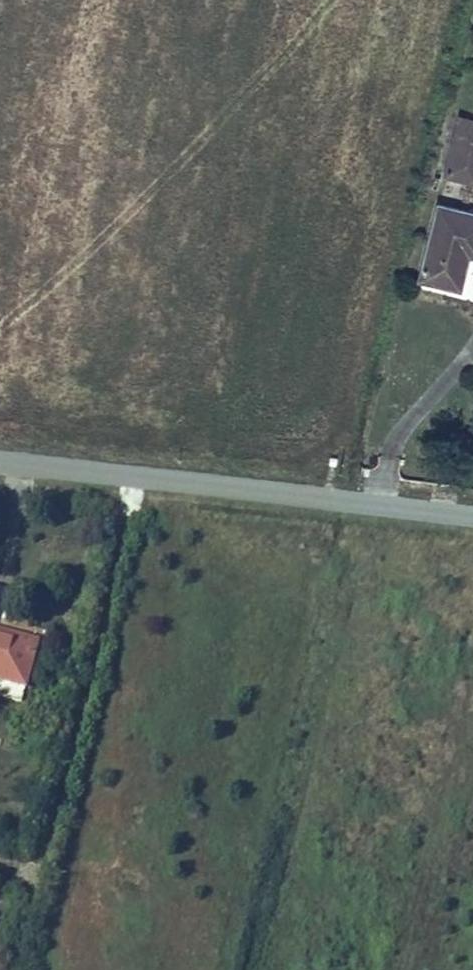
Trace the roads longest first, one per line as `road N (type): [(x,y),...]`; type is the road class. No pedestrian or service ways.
road 1 (unclassified): [(0,457),(472,514)]

